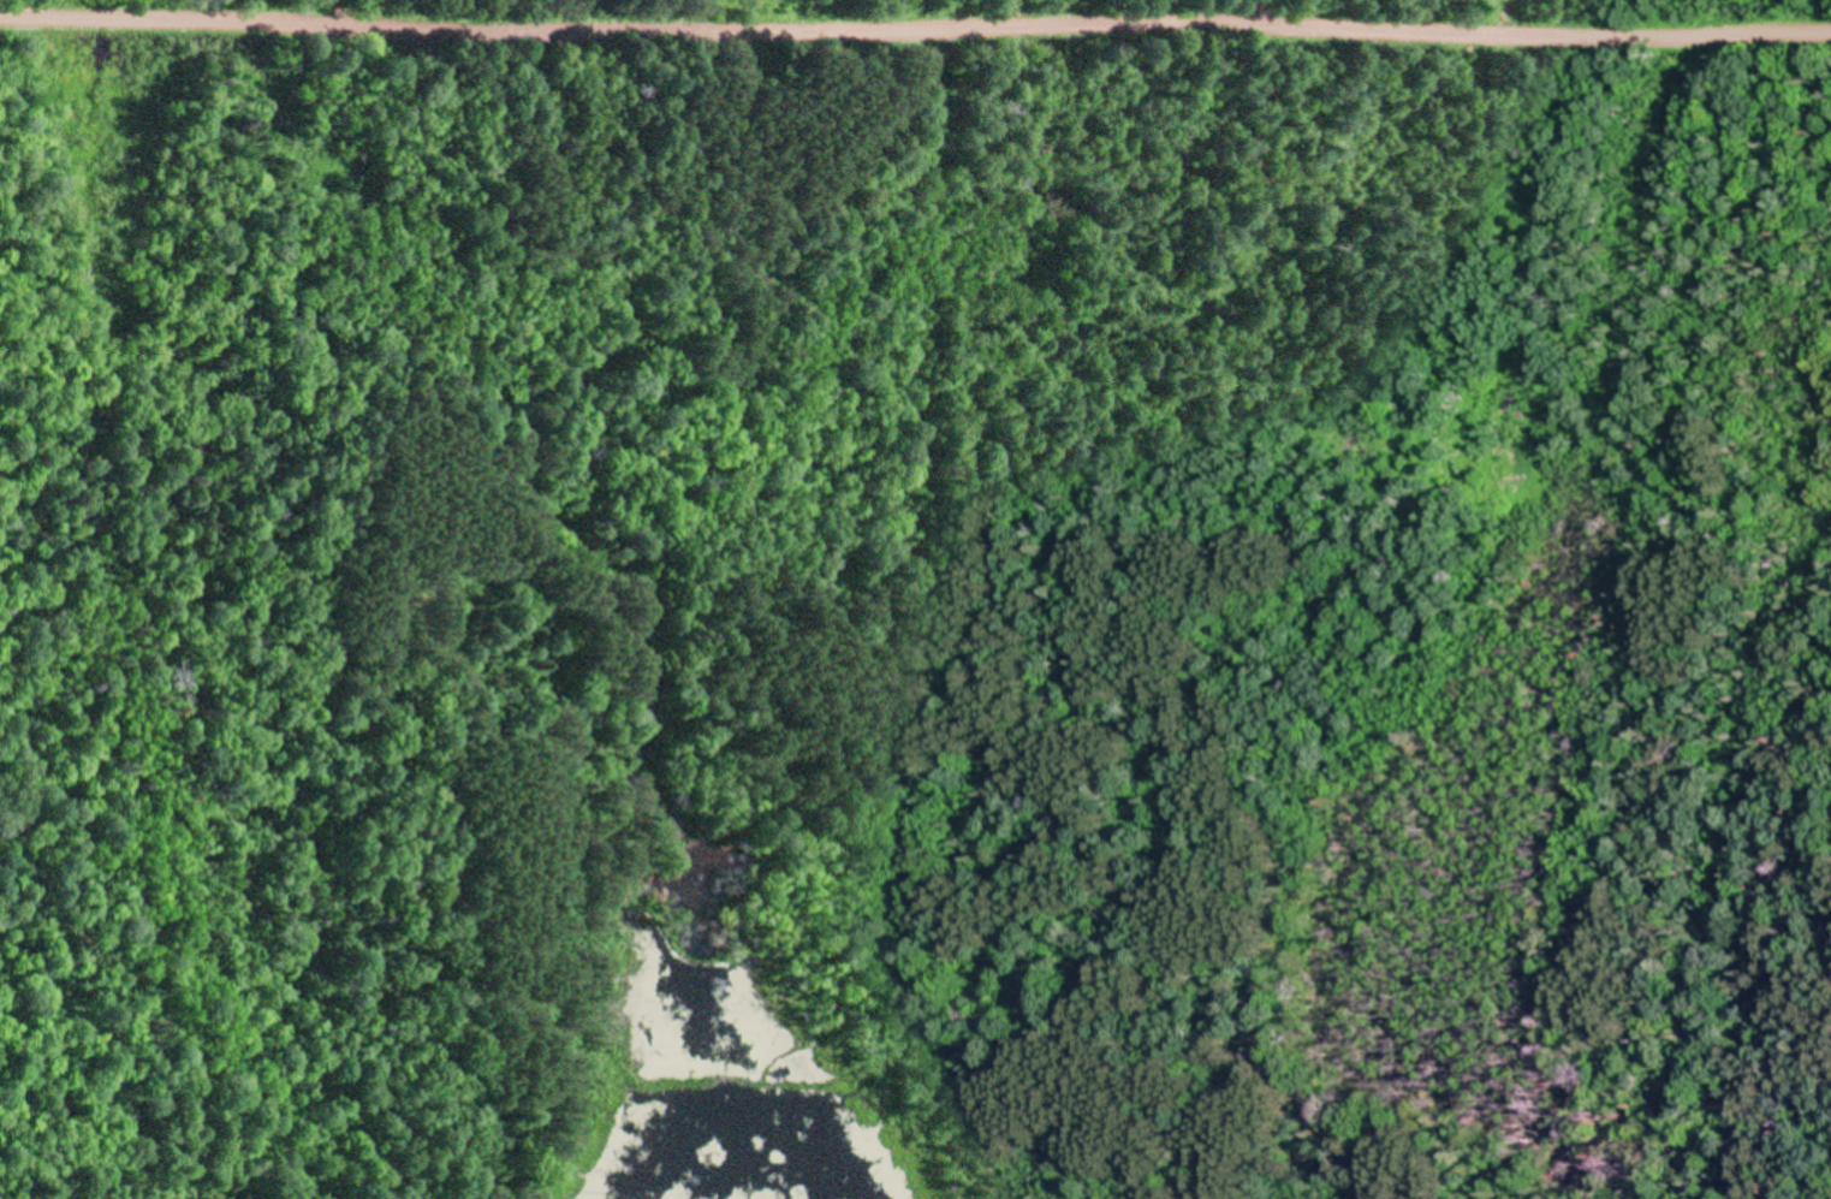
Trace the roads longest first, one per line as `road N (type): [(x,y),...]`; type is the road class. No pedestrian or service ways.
road 1 (residential): [(1460,41),(1110,26),(0,20)]
road 2 (residential): [(1830,39),(1460,41)]

